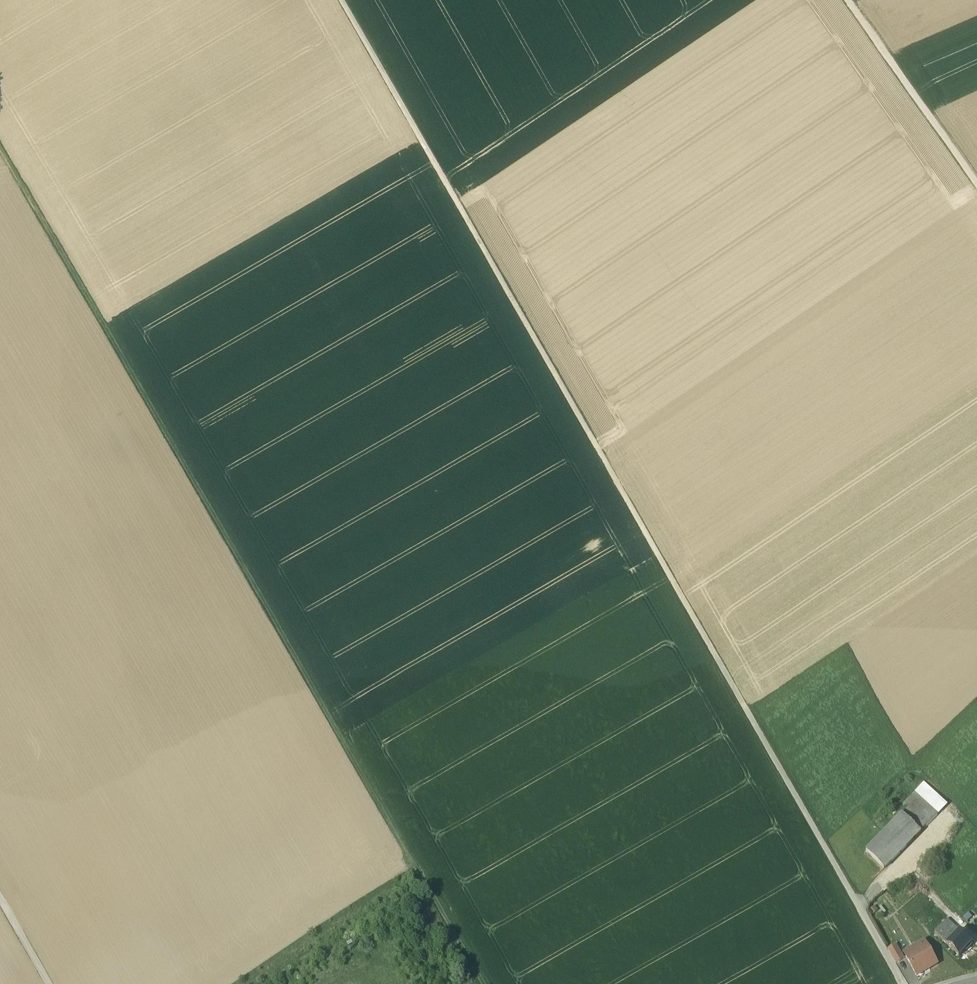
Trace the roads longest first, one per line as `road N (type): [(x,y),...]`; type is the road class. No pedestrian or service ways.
road 1 (track): [(905,983),(344,0)]
road 2 (track): [(53,234),(487,983)]
road 3 (track): [(976,171),(855,0)]

